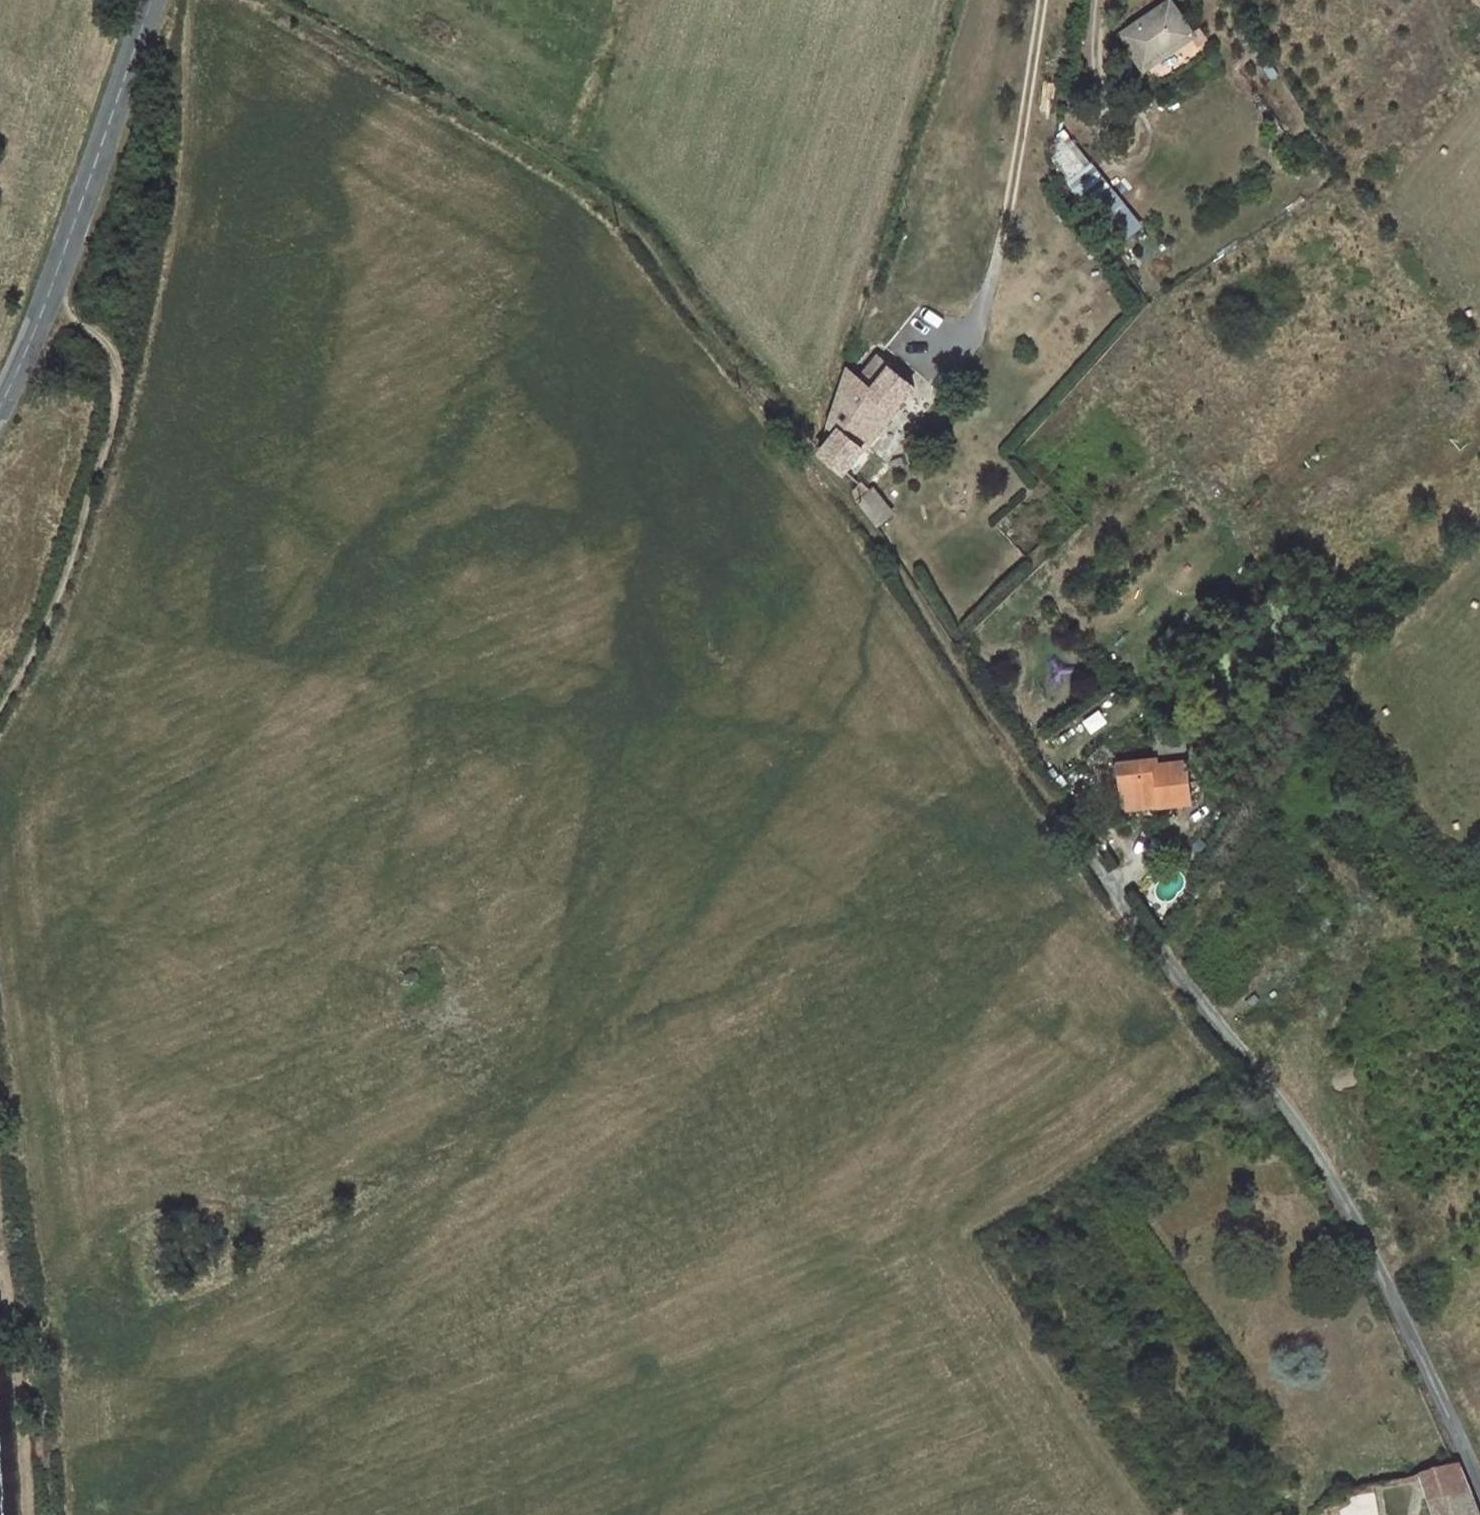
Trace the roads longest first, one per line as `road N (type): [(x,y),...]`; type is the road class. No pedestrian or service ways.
road 1 (unclassified): [(1083,842),(1283,1110),(1378,1264),(1479,1467)]
road 2 (tertiary): [(0,415),(151,0)]
road 3 (track): [(1044,0),(979,343)]

